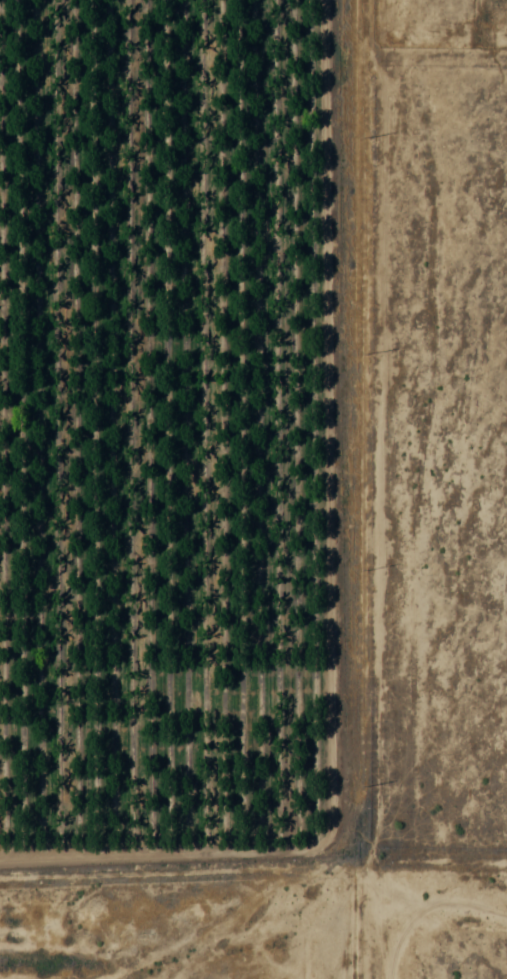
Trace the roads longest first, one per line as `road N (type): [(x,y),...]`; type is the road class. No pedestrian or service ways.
road 1 (track): [(335,863),(327,0)]
road 2 (track): [(0,899),(176,872),(335,863),(506,917)]
road 3 (track): [(326,49),(506,52)]

